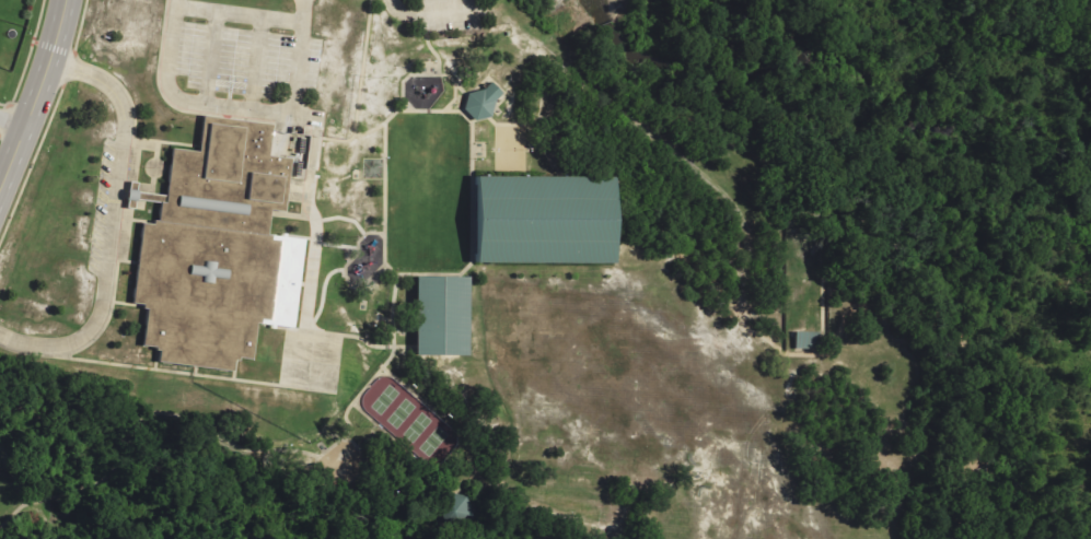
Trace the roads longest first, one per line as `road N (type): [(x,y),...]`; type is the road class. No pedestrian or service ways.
road 1 (tertiary): [(0,190),(61,0)]

